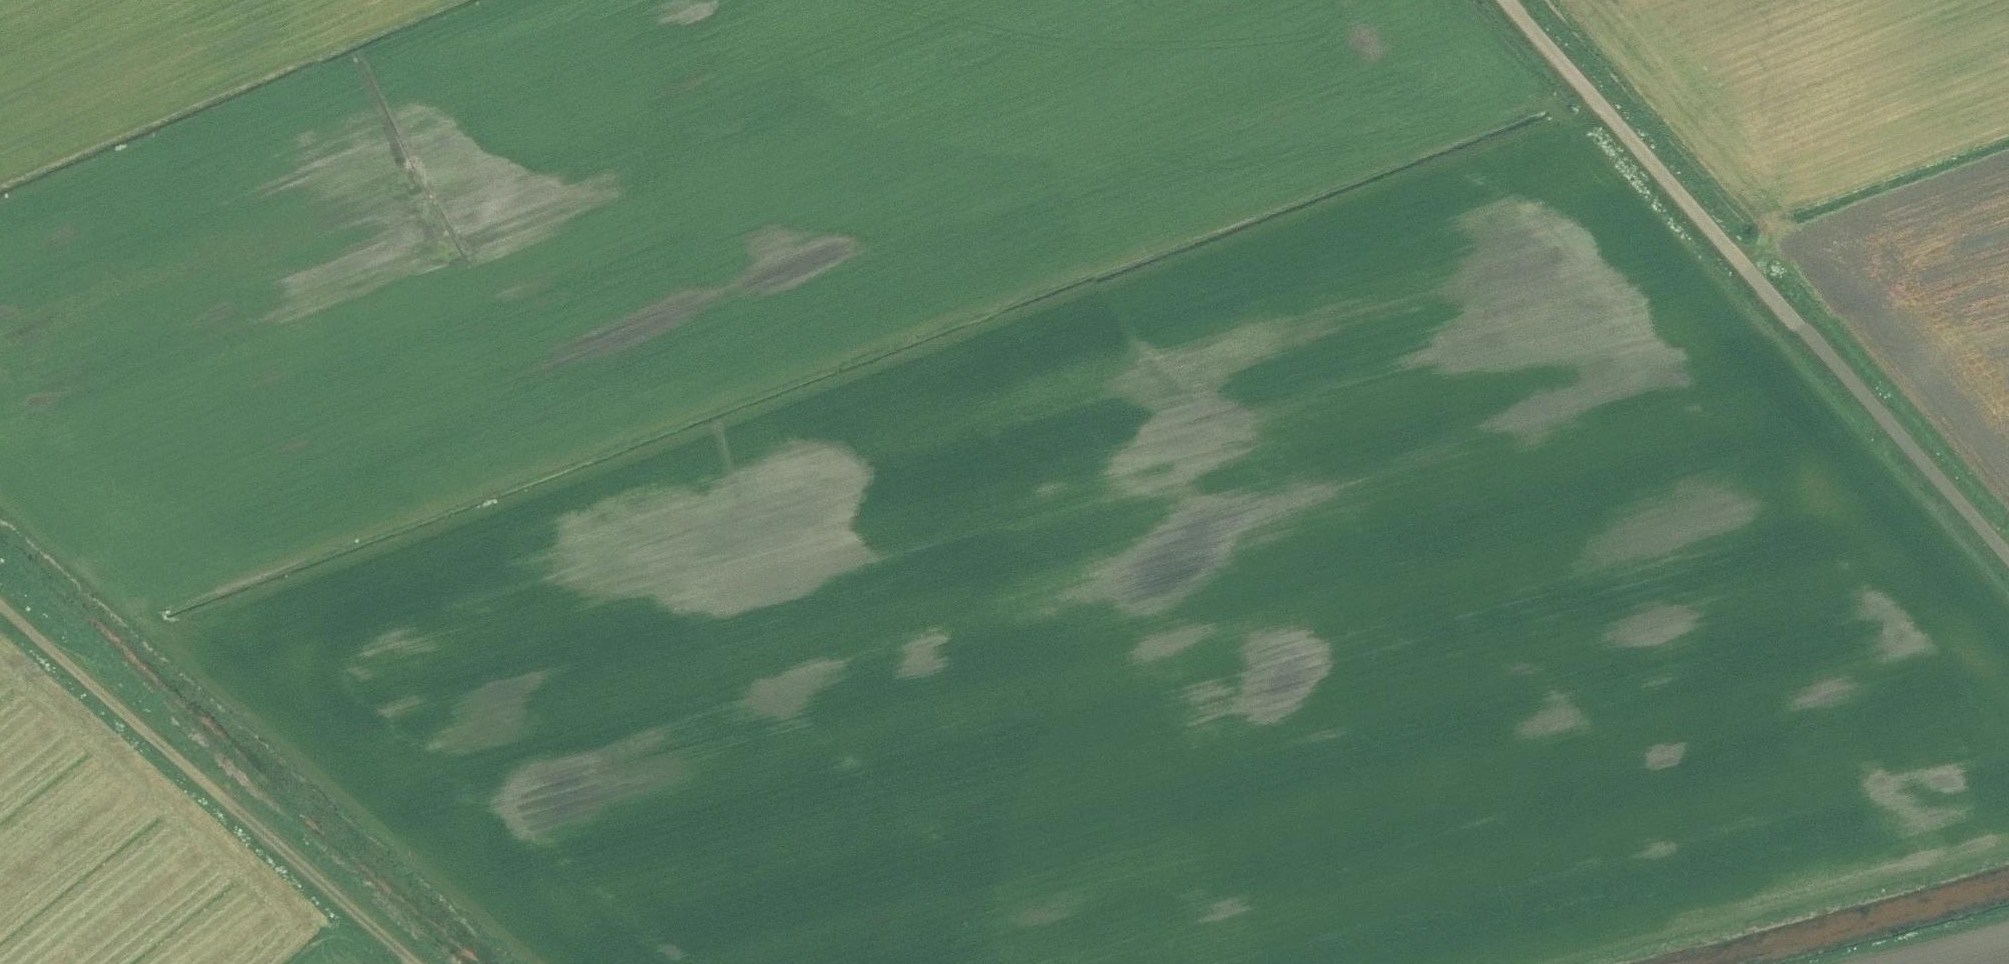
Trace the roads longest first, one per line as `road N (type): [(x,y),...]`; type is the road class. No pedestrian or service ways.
road 1 (unclassified): [(2008,558),(1509,0)]
road 2 (track): [(409,963),(0,612)]

